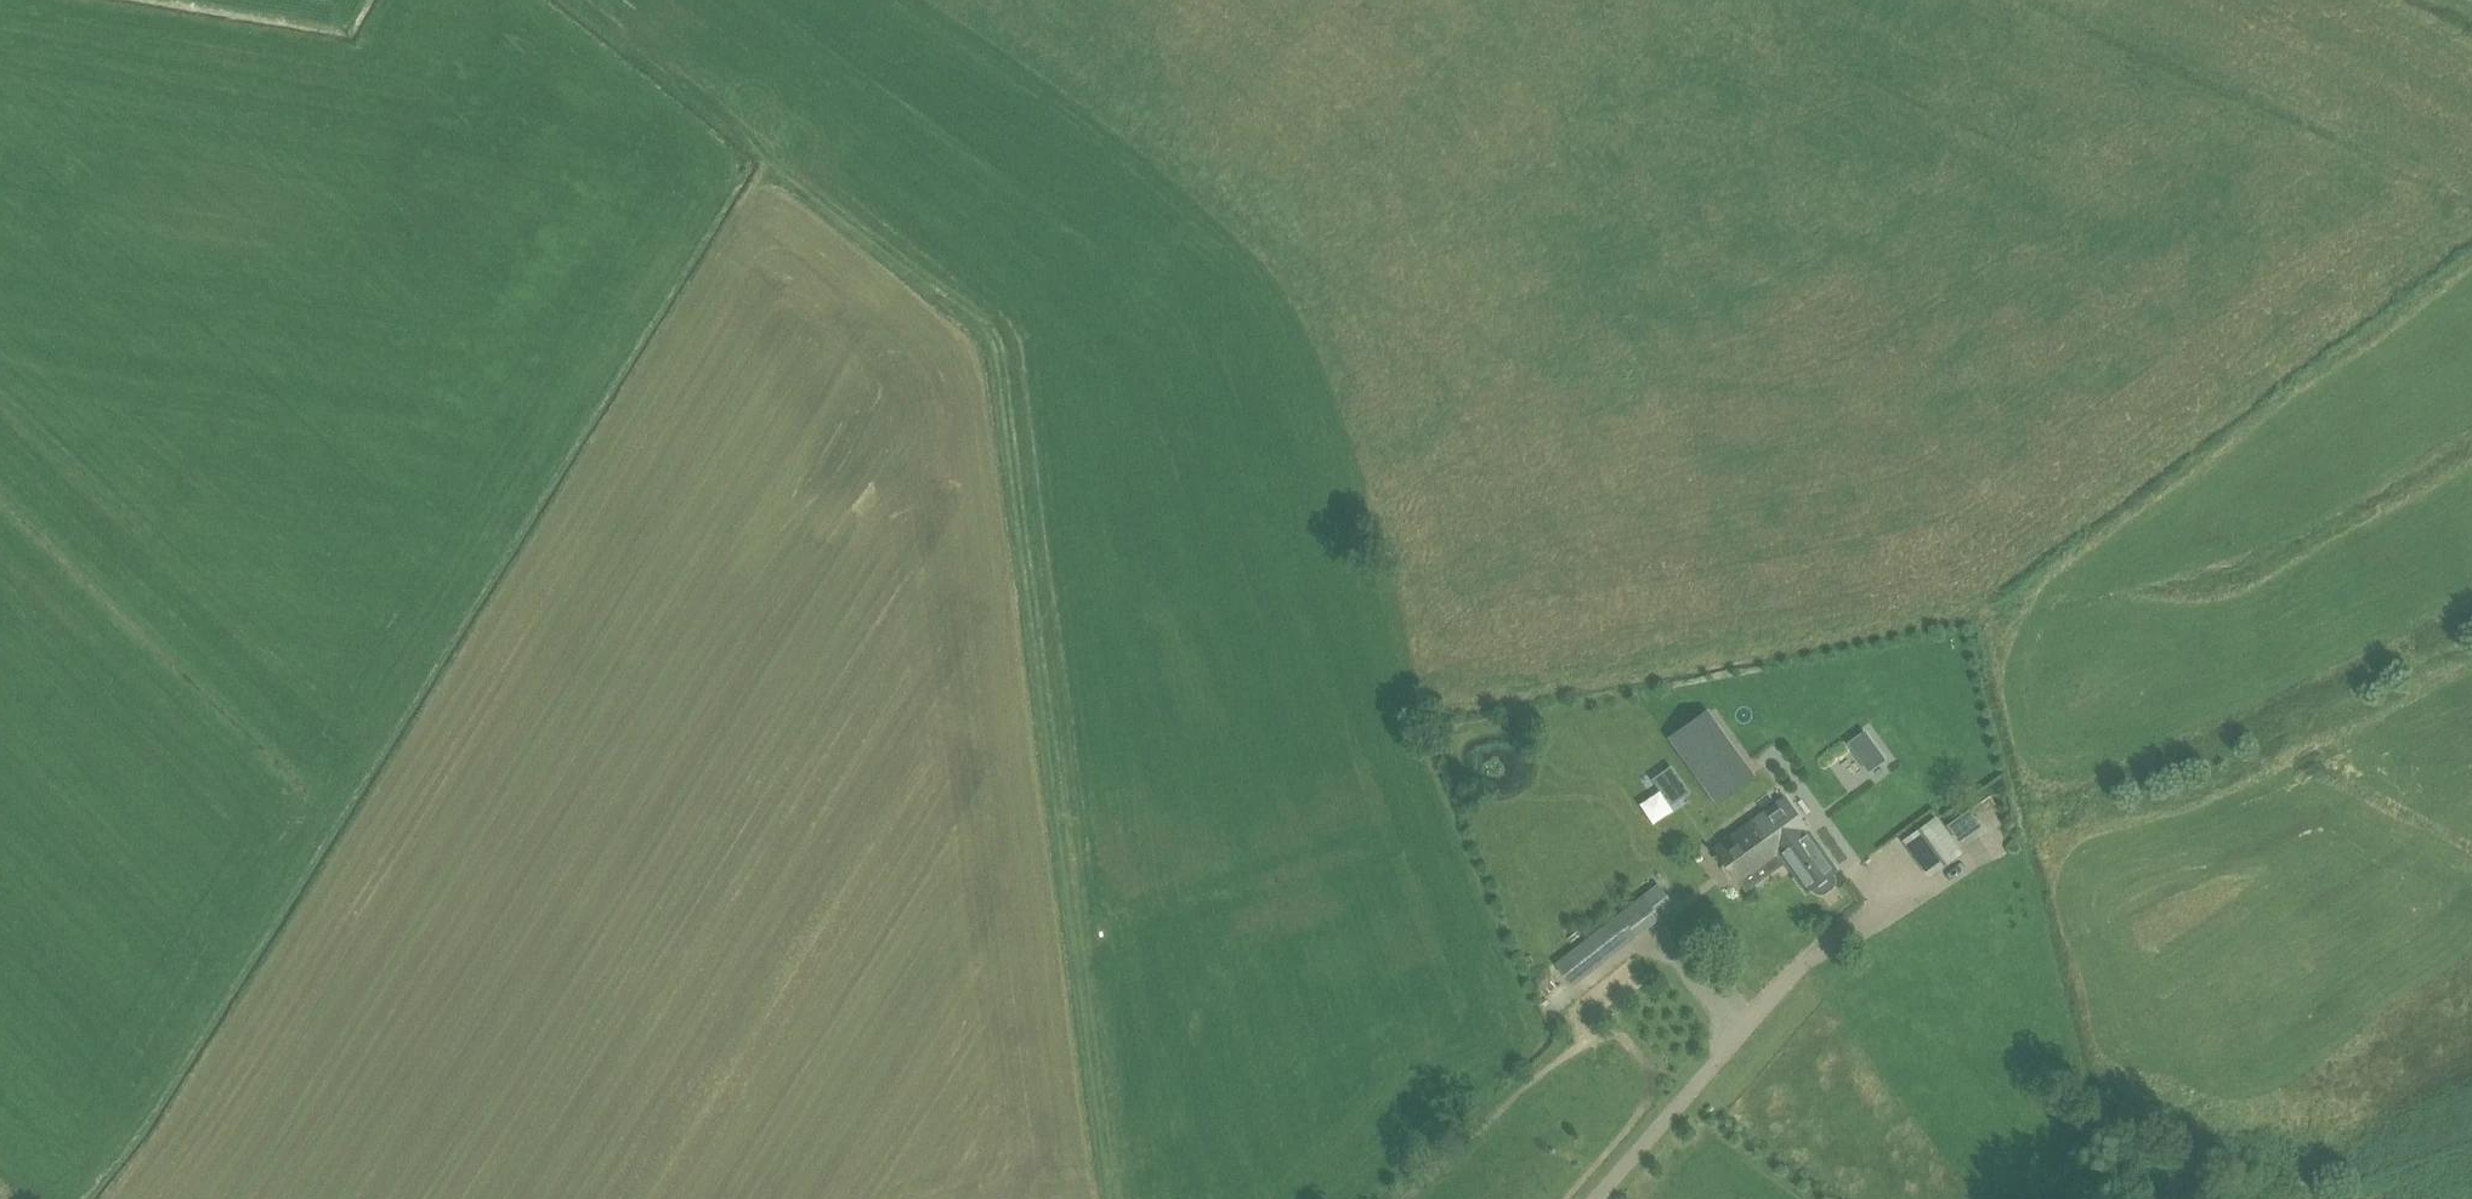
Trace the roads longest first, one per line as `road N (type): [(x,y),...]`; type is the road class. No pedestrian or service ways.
road 1 (unclassified): [(1595,1198),(1768,996),(1911,886)]

